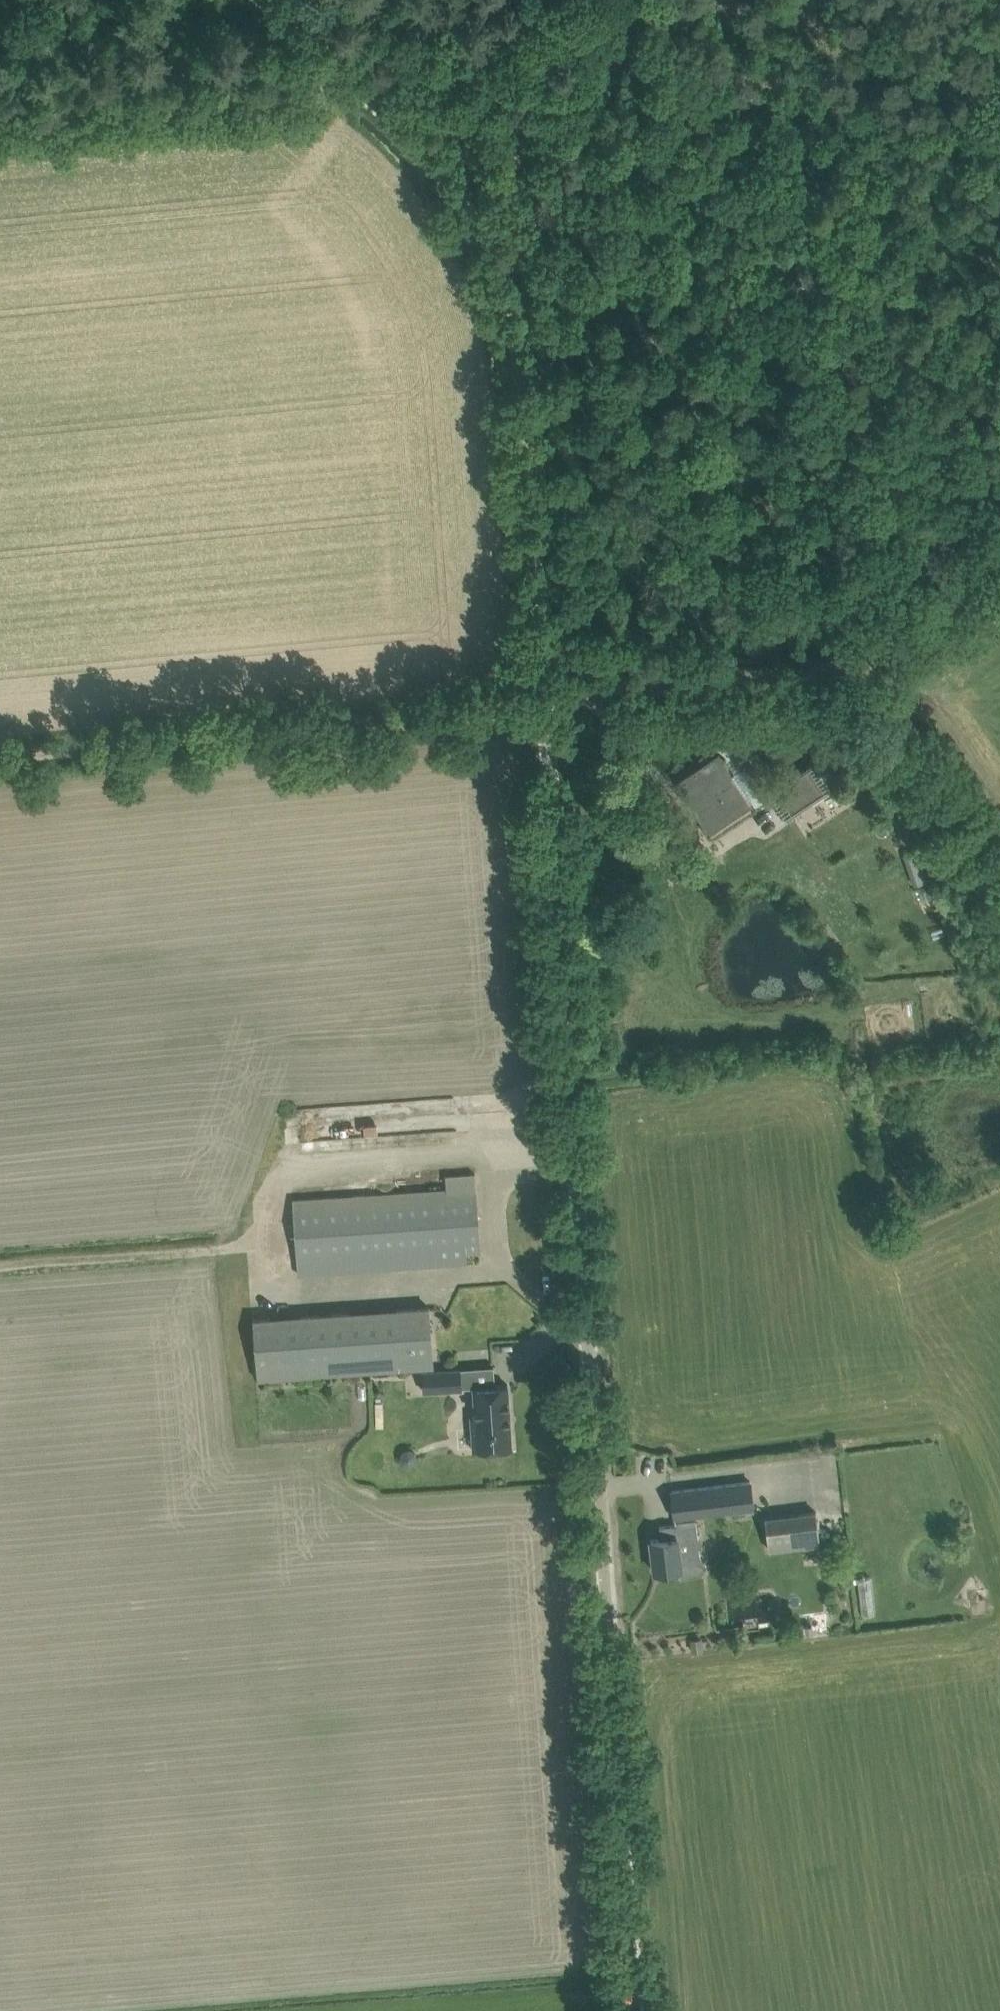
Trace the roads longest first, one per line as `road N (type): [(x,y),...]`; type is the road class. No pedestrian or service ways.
road 1 (unclassified): [(639,2010),(513,304),(463,197),(266,0)]
road 2 (track): [(0,755),(542,700)]
road 3 (track): [(0,116),(357,83)]
road 4 (track): [(878,665),(542,700)]
road 5 (track): [(999,581),(878,665)]

